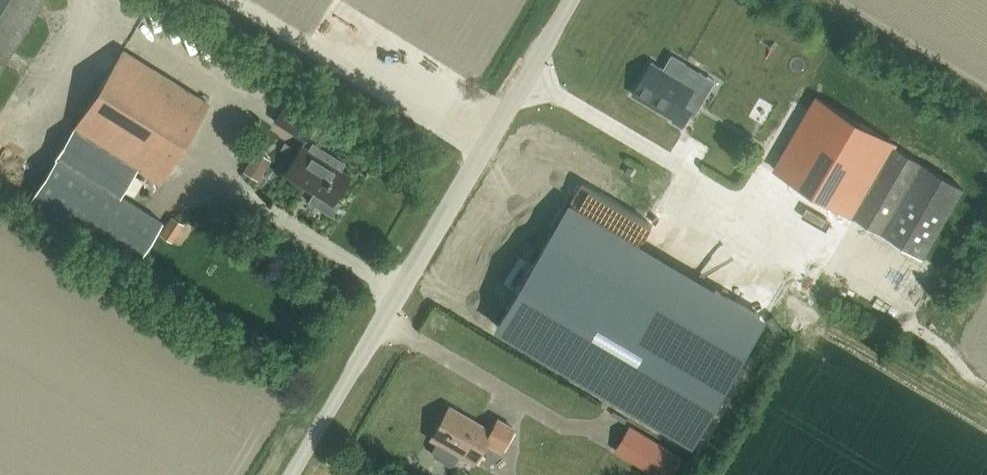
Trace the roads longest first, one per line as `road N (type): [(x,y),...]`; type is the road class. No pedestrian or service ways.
road 1 (unclassified): [(296,474),(576,0)]

